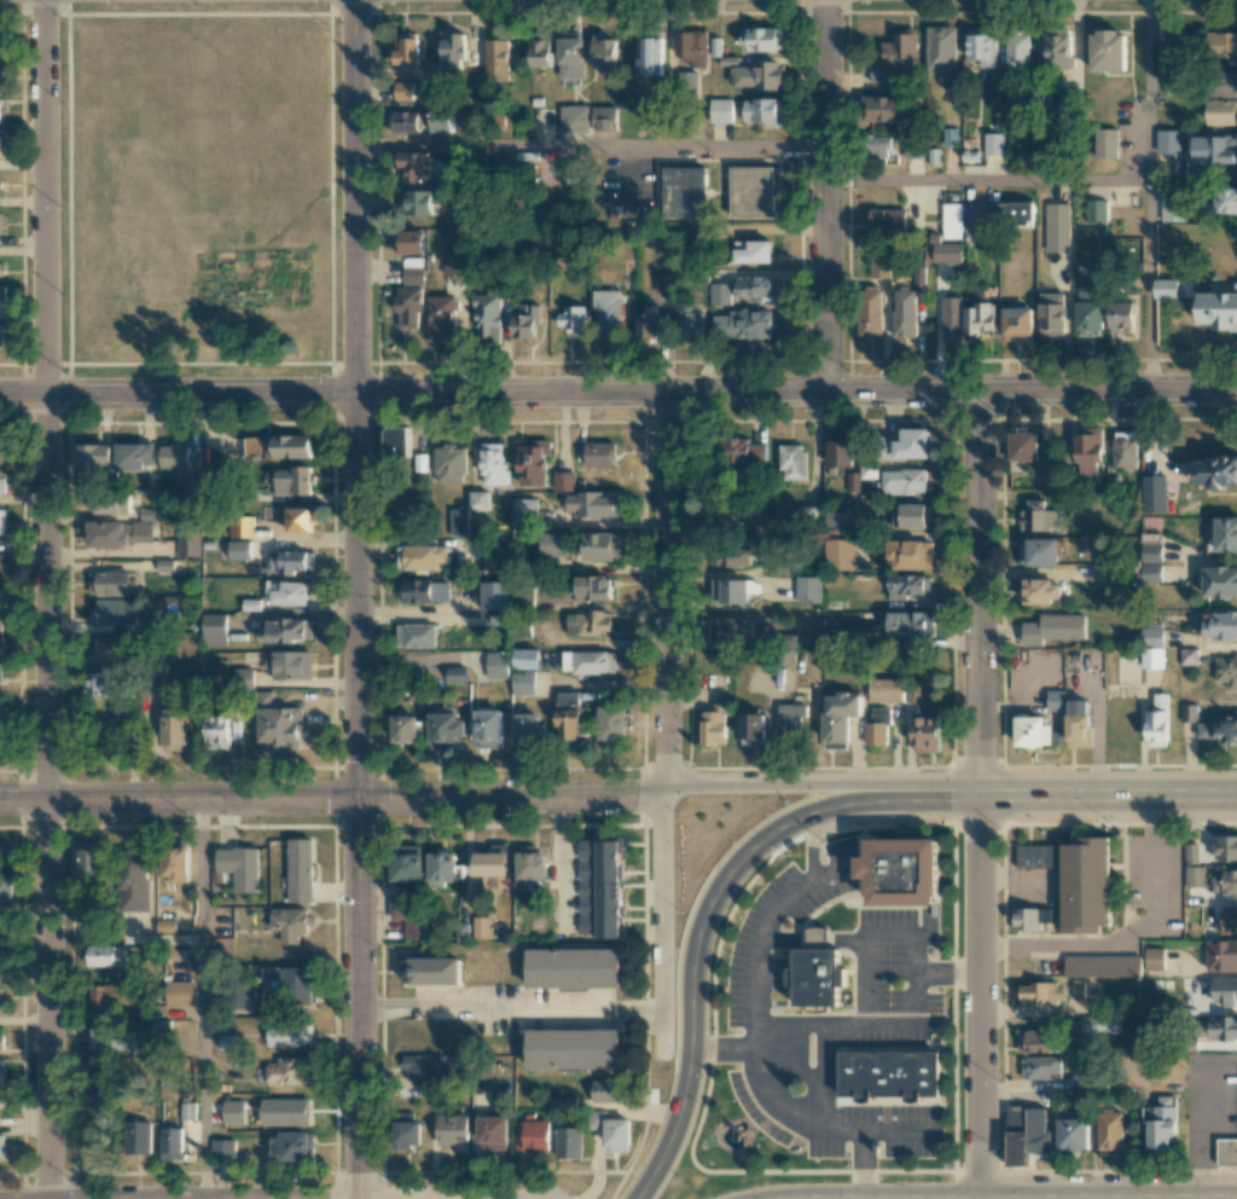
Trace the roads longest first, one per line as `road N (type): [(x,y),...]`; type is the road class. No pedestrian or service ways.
road 1 (residential): [(1236,388),(0,394)]
road 2 (residential): [(976,390),(981,1198)]
road 3 (residential): [(47,394),(50,1198)]
road 4 (tertiary): [(661,784),(602,797),(0,801)]
road 5 (residential): [(666,394),(662,1055)]
road 6 (primary): [(980,795),(884,799),(812,815),(767,836),(734,867),(699,936),(684,1096),(635,1198)]
road 7 (residential): [(356,395),(356,799)]
road 8 (tertiary): [(356,799),(358,1198)]
road 9 (residential): [(356,395),(354,0)]
road 10 (residential): [(47,394),(44,0)]
road 11 (residential): [(827,392),(824,0)]
road 12 (primary): [(980,795),(814,783),(661,784)]
road 13 (primary): [(1236,794),(980,795)]
road 14 (residential): [(358,1006),(608,1002)]
road 15 (residential): [(501,1198),(306,1198)]

